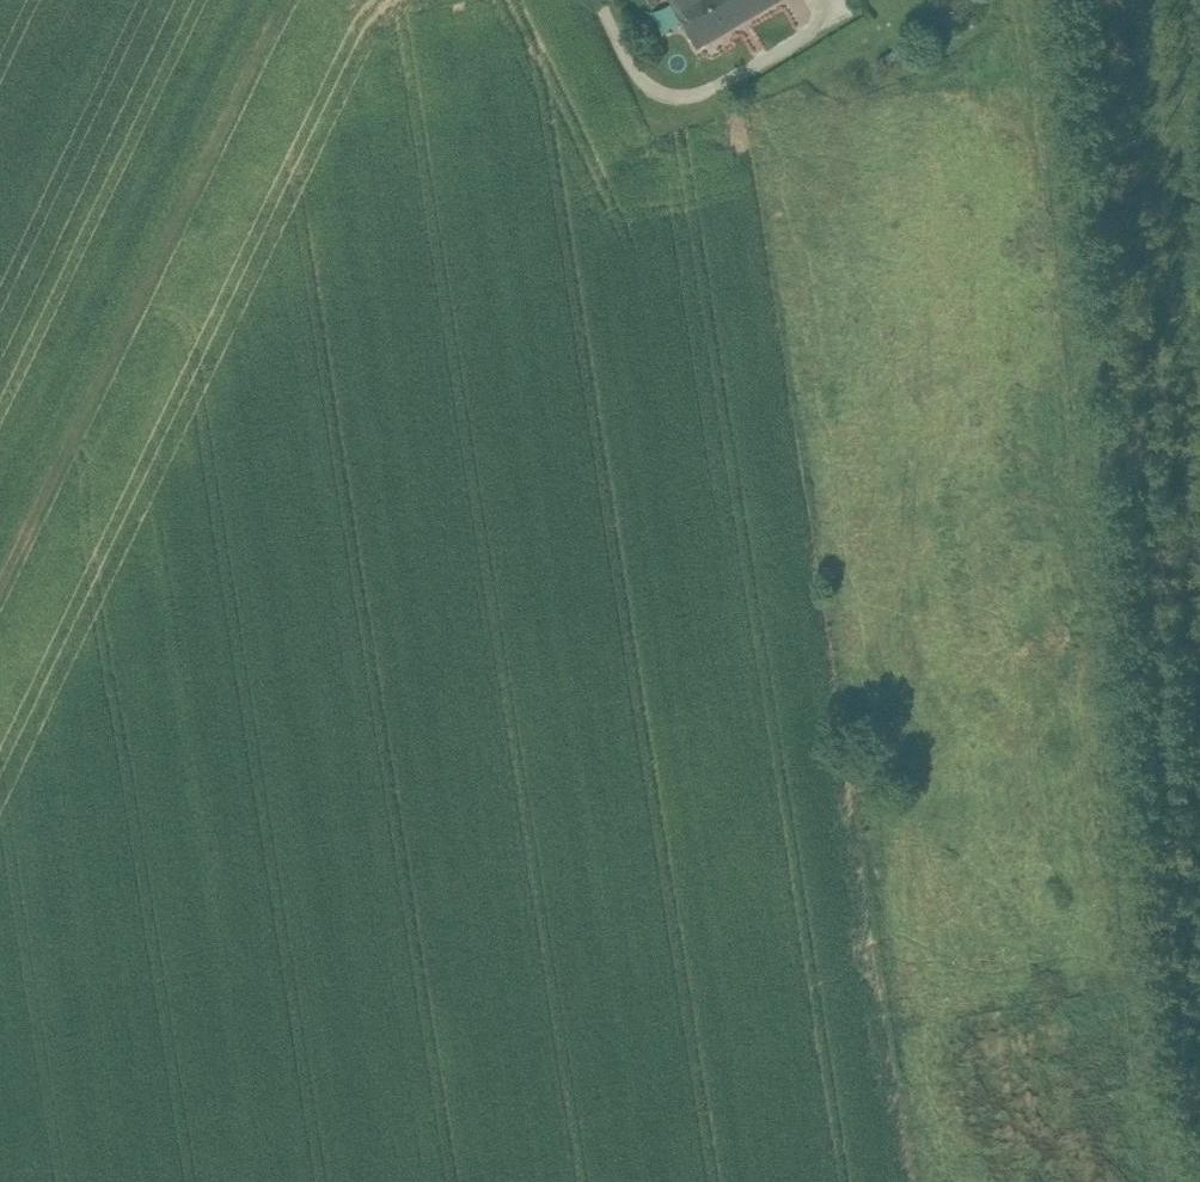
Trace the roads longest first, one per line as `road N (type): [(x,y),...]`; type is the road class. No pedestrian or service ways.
road 1 (track): [(0,590),(292,0)]

